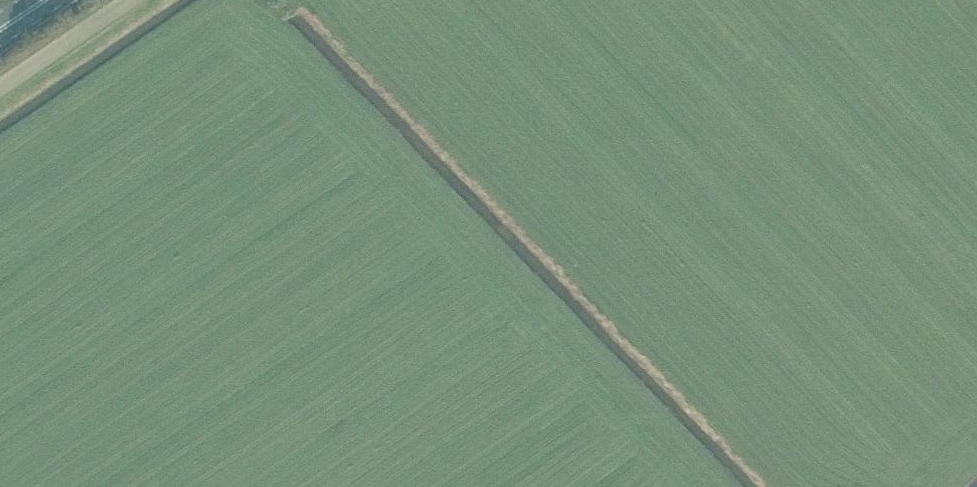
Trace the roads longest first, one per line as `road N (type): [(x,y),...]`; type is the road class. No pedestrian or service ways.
road 1 (unclassified): [(0,93),(137,0)]

